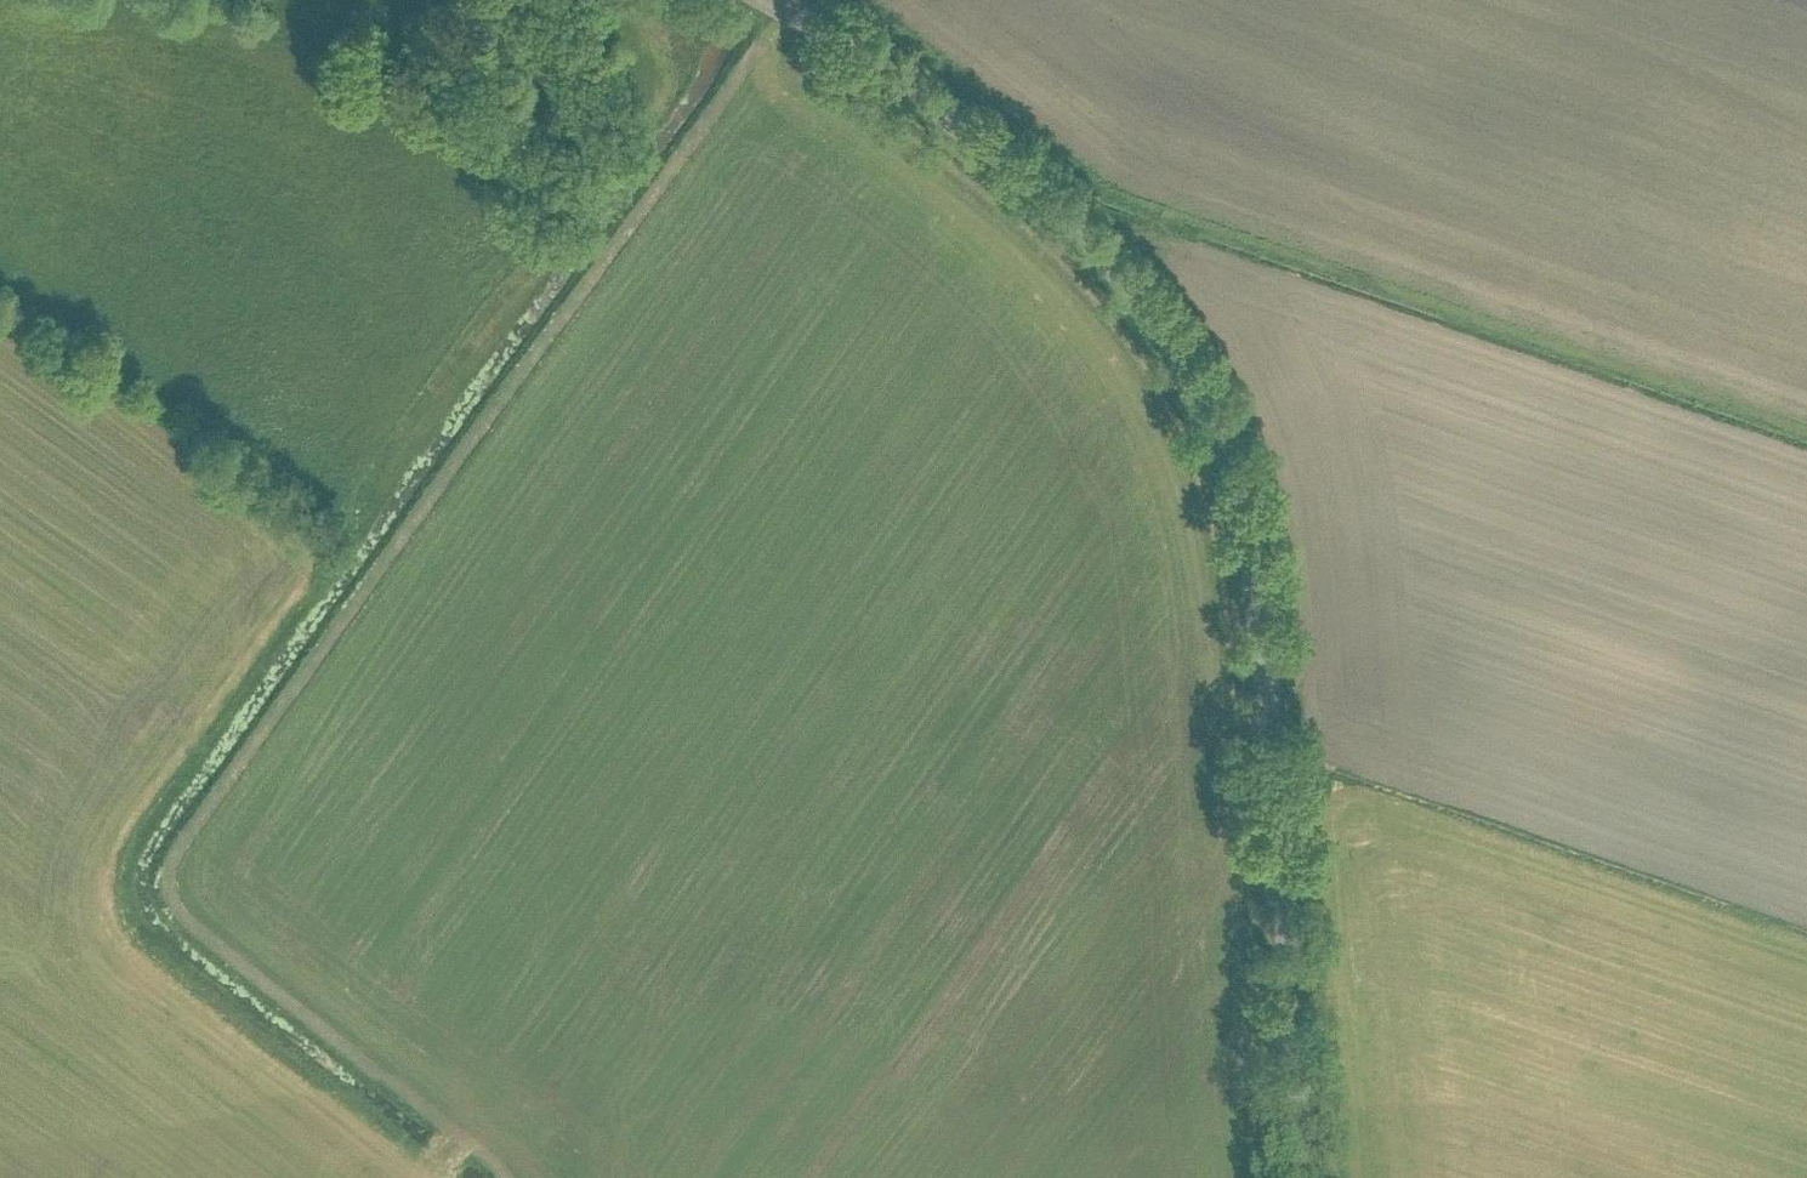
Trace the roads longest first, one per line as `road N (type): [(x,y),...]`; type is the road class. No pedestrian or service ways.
road 1 (tertiary): [(1309,1177),(1258,598),(1244,501),(1206,399),(1128,281),(1077,226),(925,99),(772,0)]

